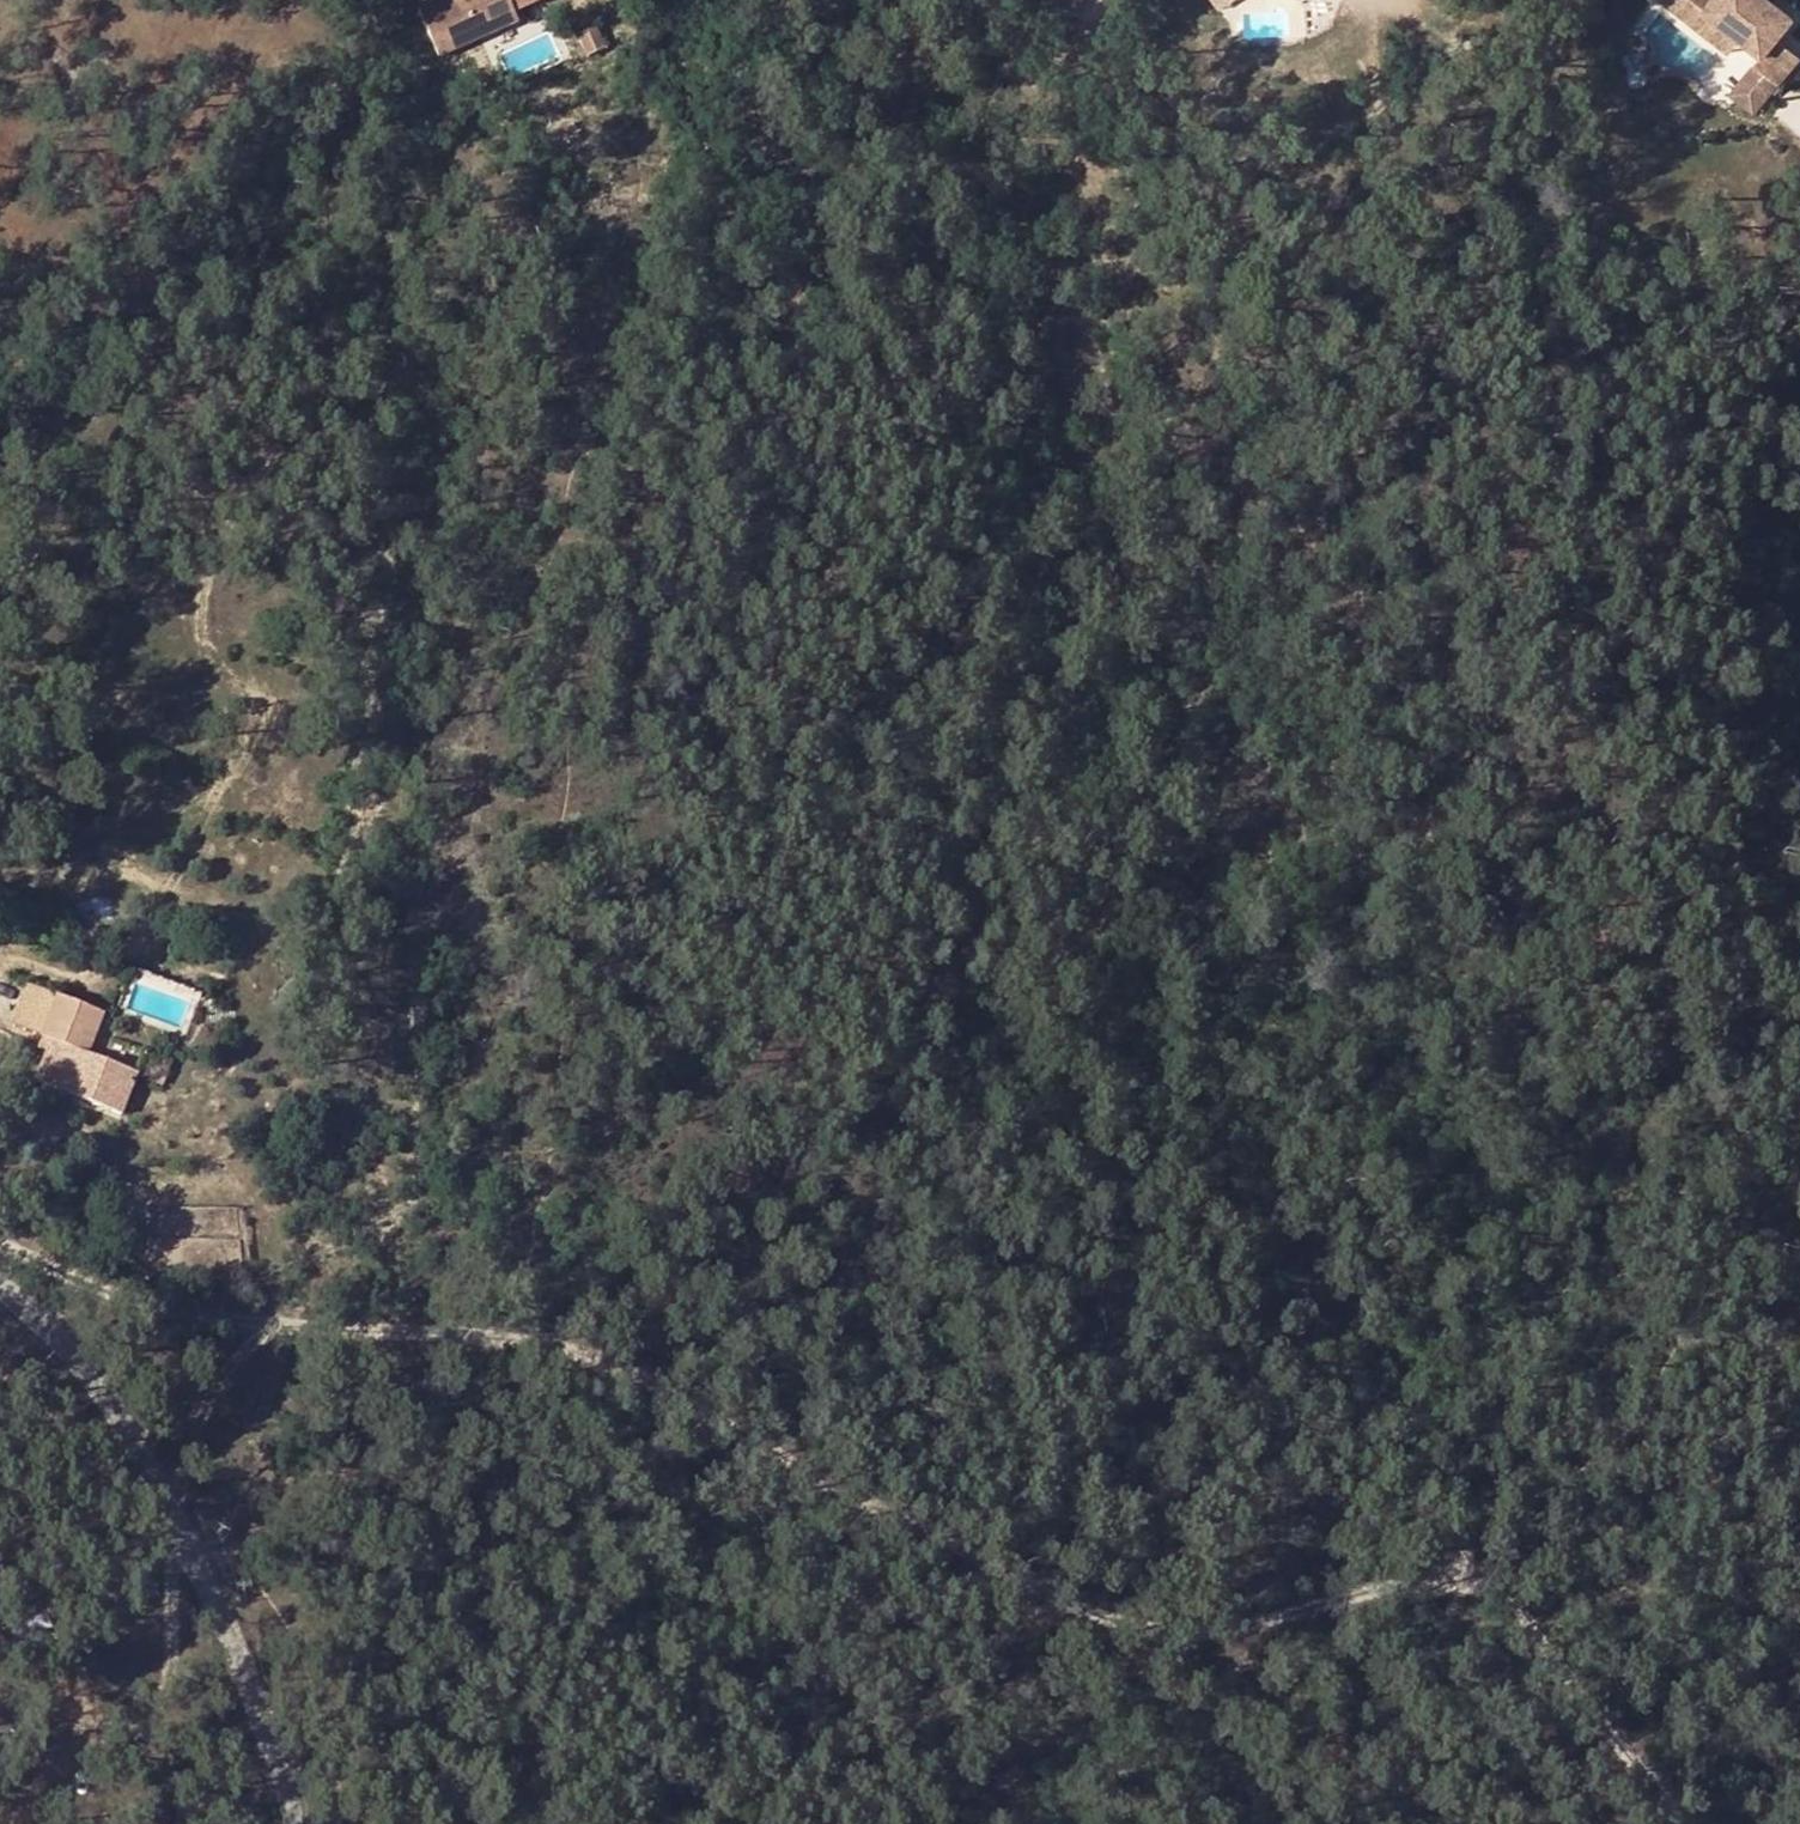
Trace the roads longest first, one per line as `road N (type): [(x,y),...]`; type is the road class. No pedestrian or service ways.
road 1 (unclassified): [(0,1283),(36,1318),(204,1579),(288,1823)]

